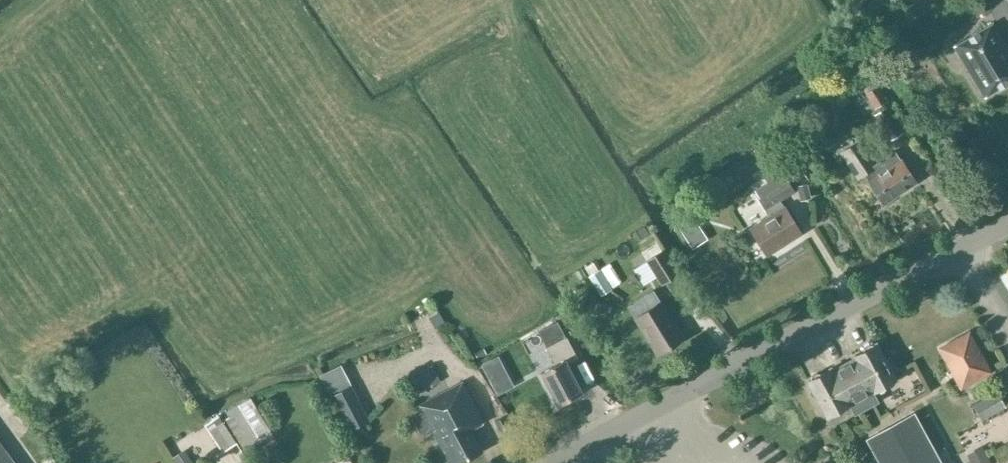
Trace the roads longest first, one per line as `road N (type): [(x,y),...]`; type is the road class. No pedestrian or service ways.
road 1 (tertiary): [(552,462),(1007,225)]

